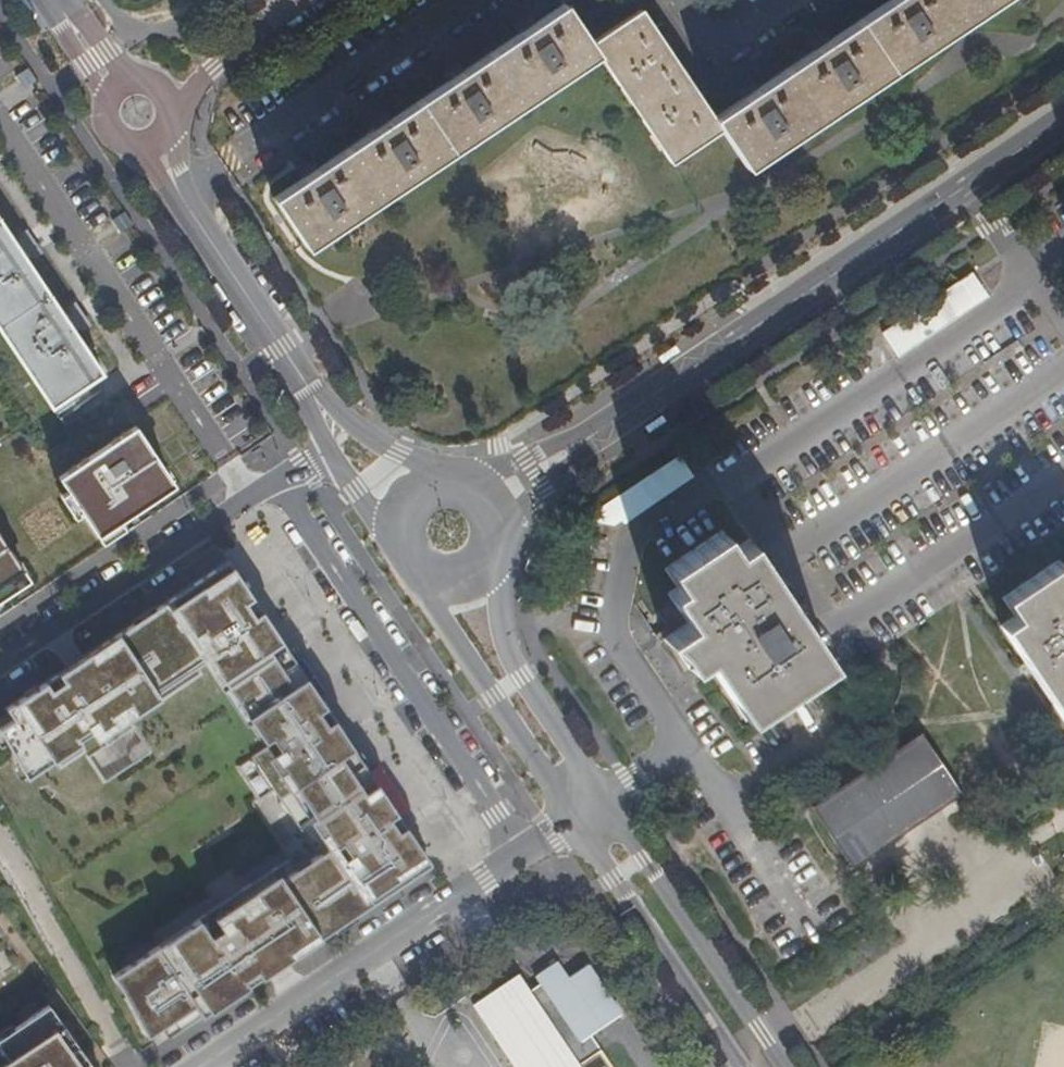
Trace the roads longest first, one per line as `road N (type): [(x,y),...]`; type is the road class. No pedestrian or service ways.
road 1 (residential): [(1063,114),(495,500)]
road 2 (unclassified): [(204,1066),(552,826)]
road 3 (residential): [(0,662),(331,449)]
road 4 (residential): [(182,194),(470,0)]
road 5 (unclassified): [(785,1066),(605,826)]
road 6 (unclassified): [(579,844),(630,901),(739,1066)]
road 7 (residential): [(590,789),(522,677),(503,630),(499,554)]
road 8 (residential): [(424,577),(558,795)]
road 9 (residential): [(315,399),(182,194)]
road 10 (residential): [(174,106),(299,0)]
road 11 (residential): [(441,477),(315,399)]
road 12 (residential): [(786,0),(718,46),(686,0)]

